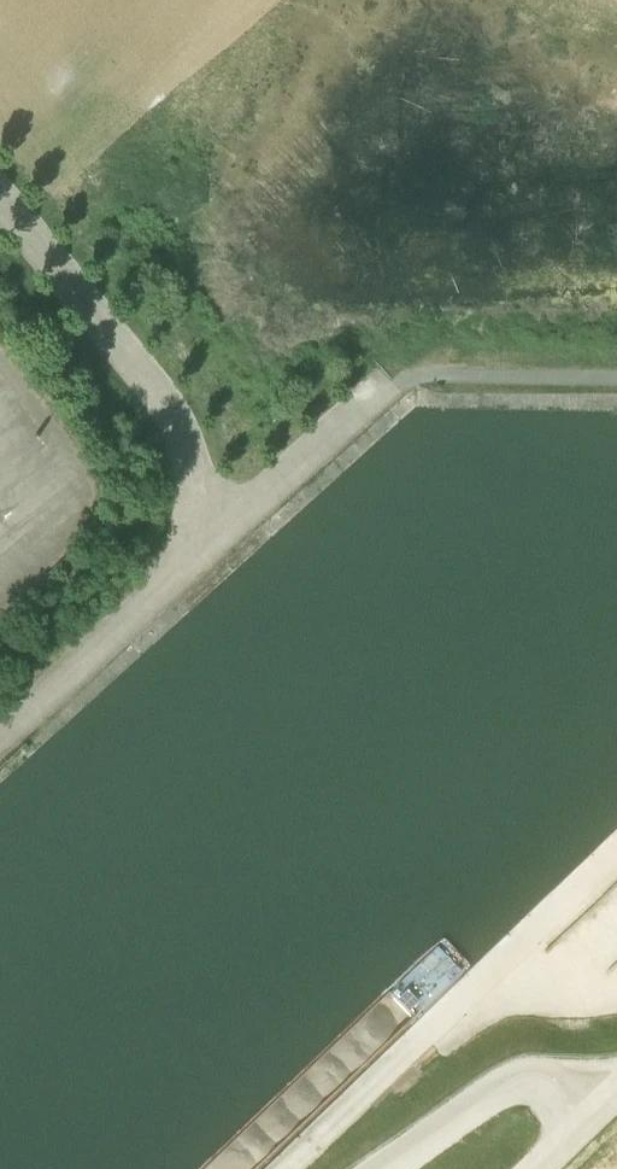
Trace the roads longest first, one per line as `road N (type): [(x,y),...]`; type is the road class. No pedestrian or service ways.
road 1 (unclassified): [(0,202),(164,406),(190,463),(200,552)]
road 2 (unclassified): [(608,1097),(550,1069),(516,1067),(374,1168)]
road 3 (unclassified): [(403,378),(366,402),(200,552)]

